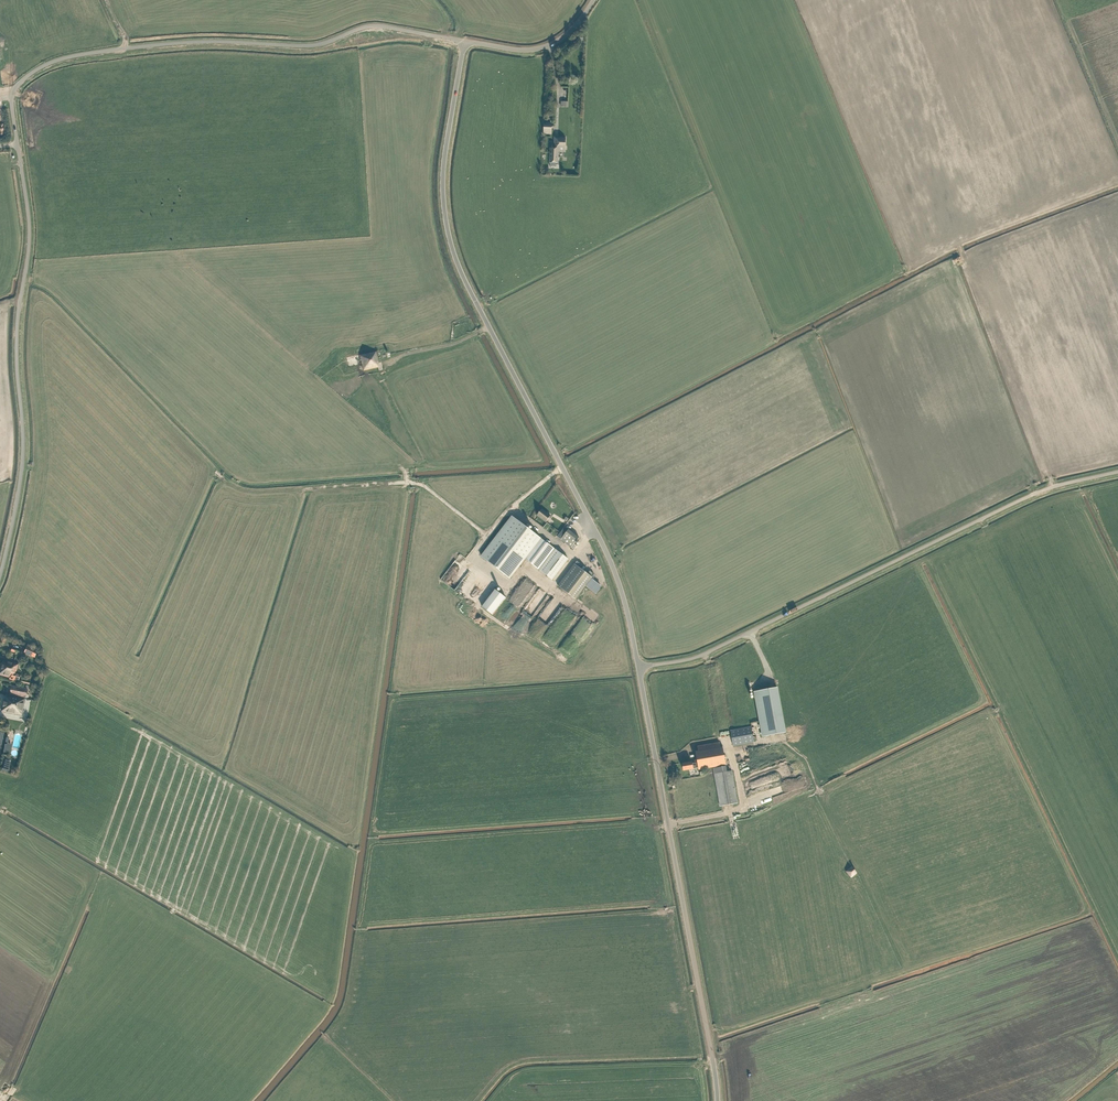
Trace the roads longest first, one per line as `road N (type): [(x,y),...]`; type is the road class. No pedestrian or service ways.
road 1 (unclassified): [(0,574),(20,483),(15,347),(29,246),(11,99),(17,85),(51,63),(128,48),(323,44),(383,26),(465,42)]
road 2 (tertiary): [(643,671),(617,574),(449,236),(444,173),(465,42)]
road 3 (unclassified): [(643,671),(714,657),(1049,490),(1117,476)]
road 4 (tertiary): [(717,1100),(643,671)]
road 5 (tertiary): [(465,42),(542,47),(572,29),(593,0)]

